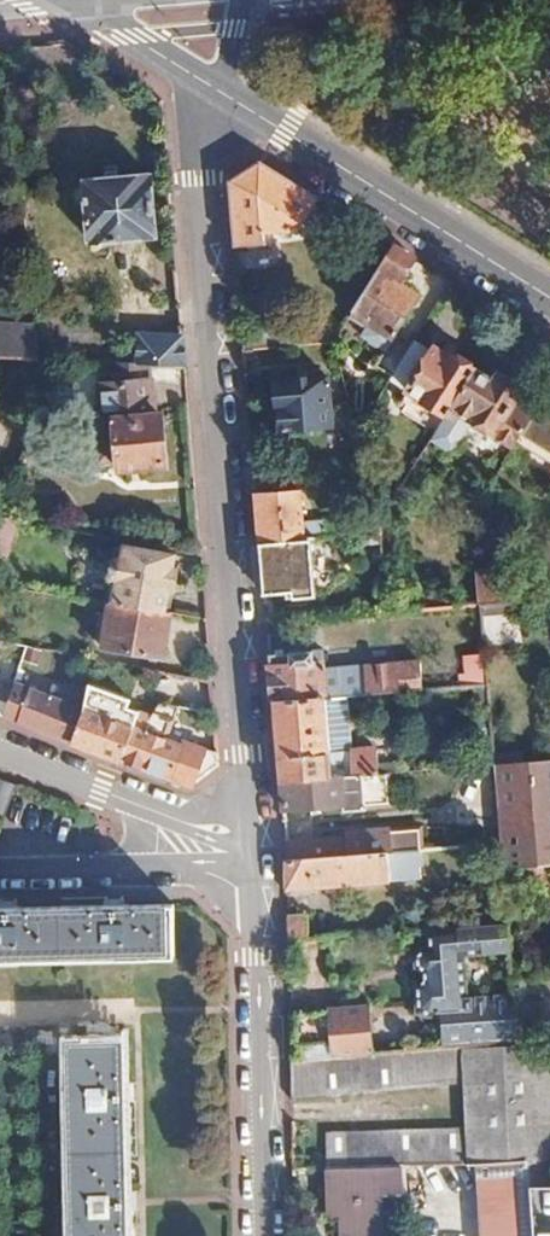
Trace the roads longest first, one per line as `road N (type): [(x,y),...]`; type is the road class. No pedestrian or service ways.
road 1 (residential): [(248,840),(194,185),(217,89)]
road 2 (residential): [(248,840),(261,1235)]
road 3 (tertiary): [(549,300),(217,89)]
road 4 (residential): [(248,840),(0,751)]
road 5 (residential): [(0,875),(202,870),(248,840)]
road 6 (tertiary): [(217,89),(75,0)]

